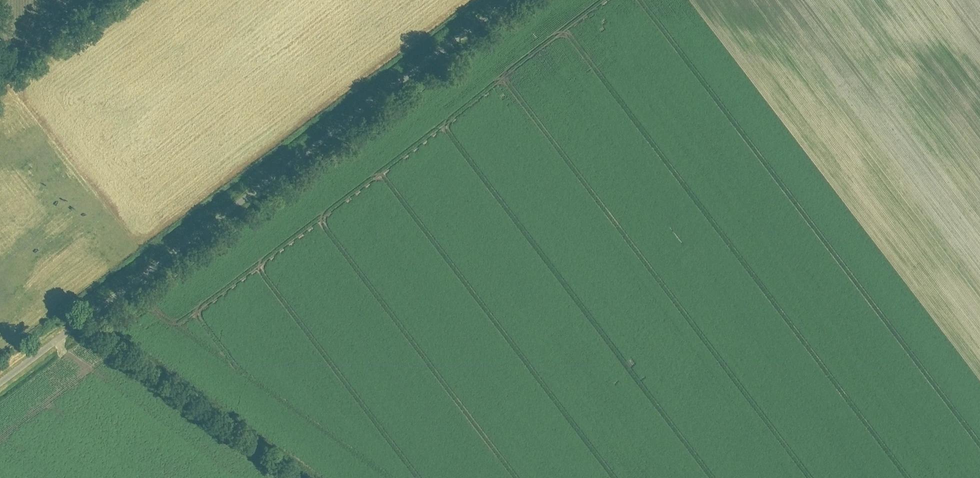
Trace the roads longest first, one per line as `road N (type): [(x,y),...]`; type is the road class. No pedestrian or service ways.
road 1 (residential): [(0,383),(510,0)]

